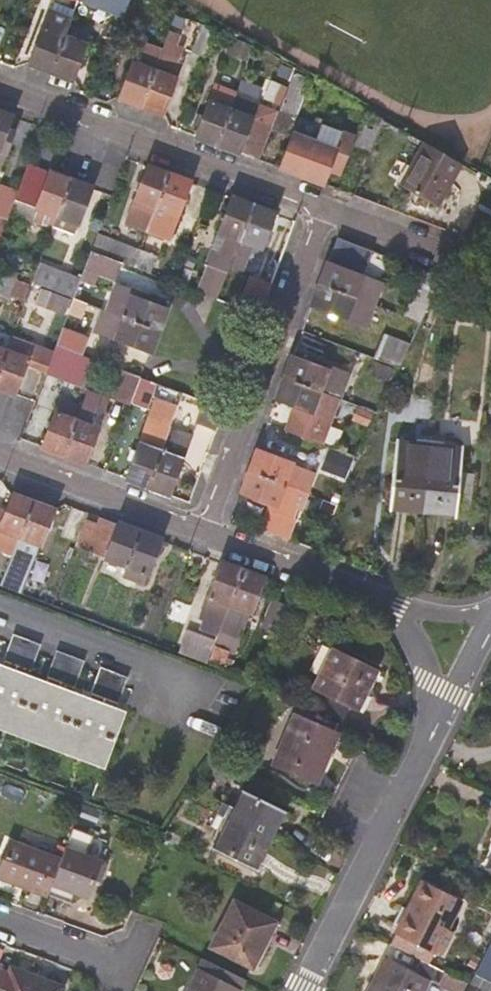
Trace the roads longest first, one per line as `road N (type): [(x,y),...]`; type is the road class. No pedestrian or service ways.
road 1 (residential): [(202,533),(324,209)]
road 2 (residential): [(324,209),(0,88)]
road 3 (residential): [(440,712),(304,990)]
road 4 (residential): [(0,456),(202,533)]
road 5 (residential): [(0,607),(188,685)]
road 6 (residential): [(0,924),(118,970)]
road 7 (residential): [(324,209),(438,252)]

